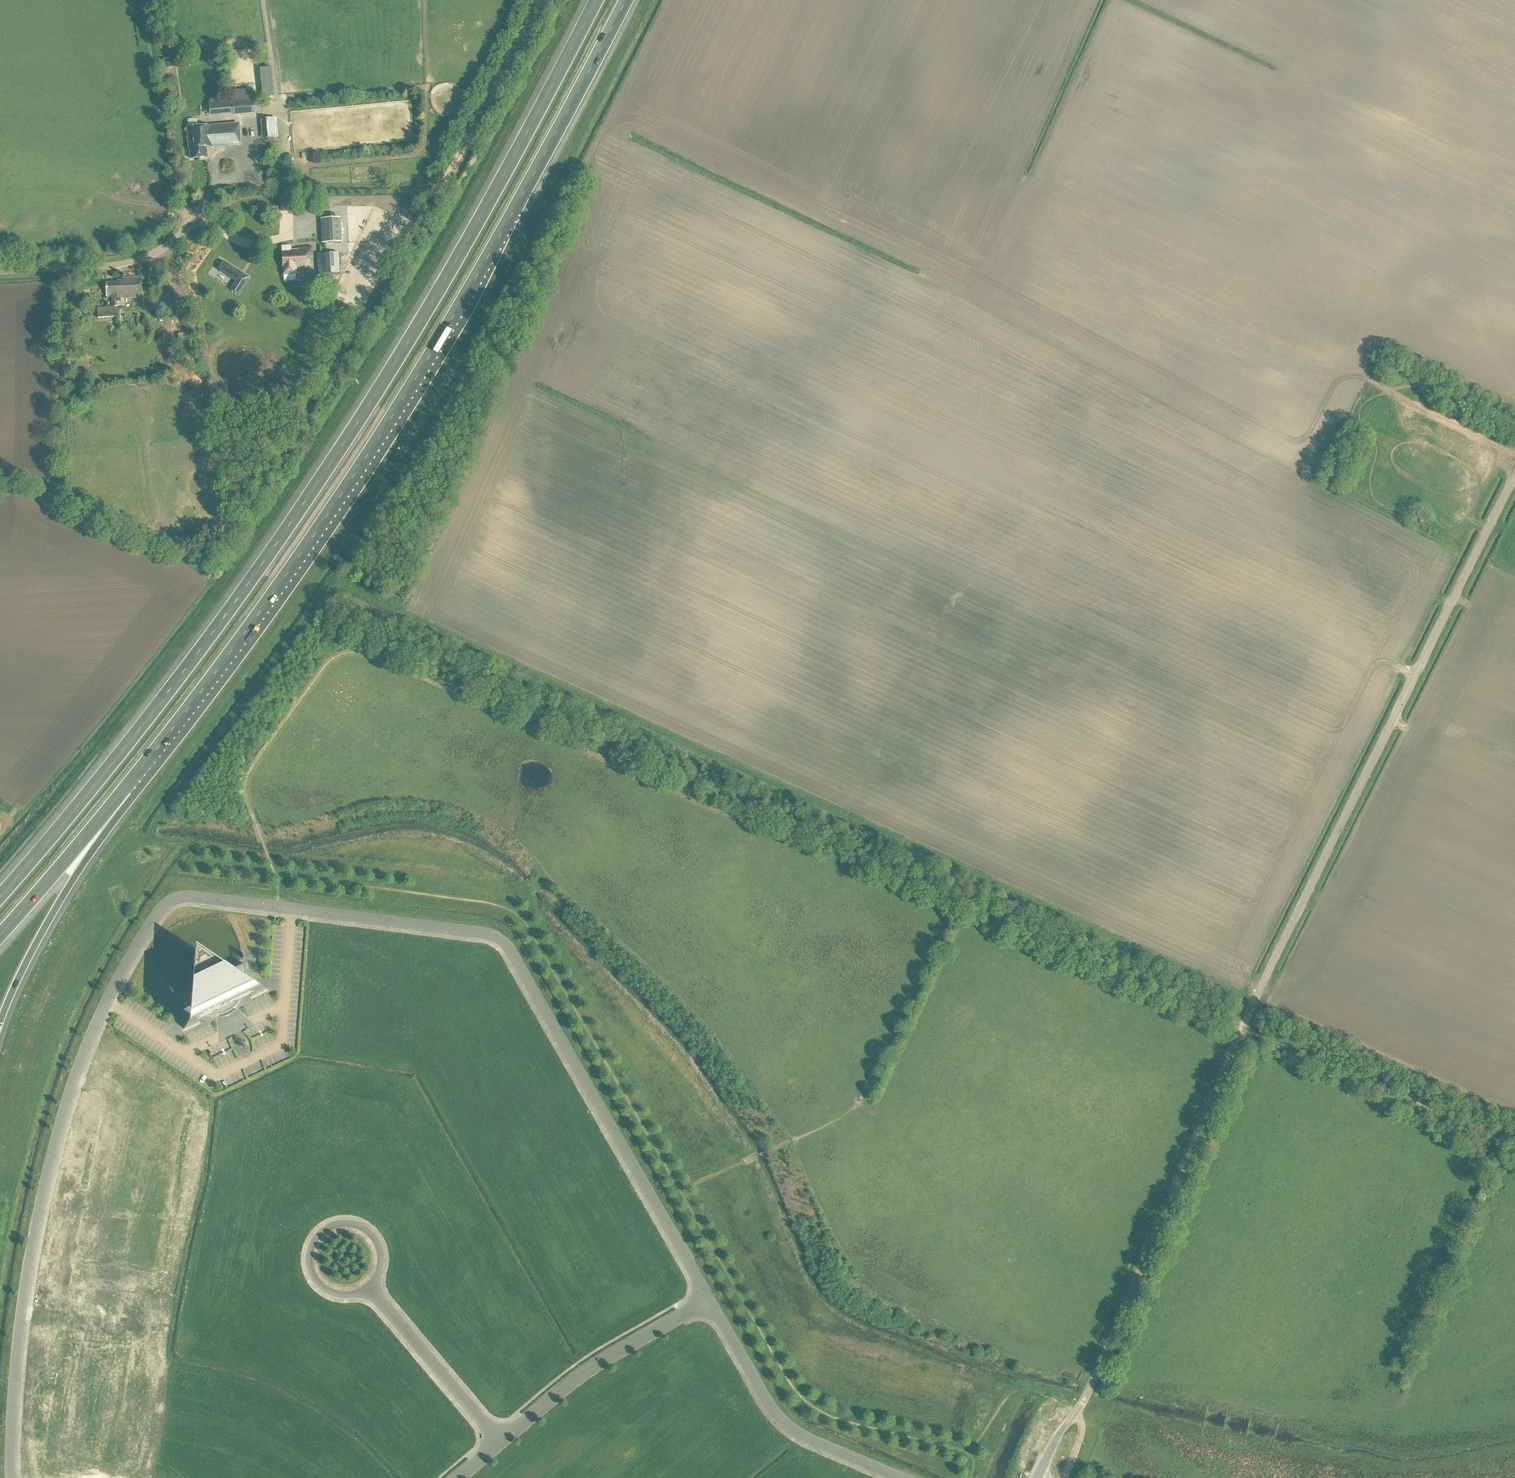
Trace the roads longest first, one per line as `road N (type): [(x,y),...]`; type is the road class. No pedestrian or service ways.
road 1 (residential): [(709,1299),(501,940),(182,897),(158,913),(123,969),(70,1090),(20,1312),(11,1477)]
road 2 (unclassified): [(1514,474),(1242,1027),(1087,1394),(1038,1477)]
road 3 (motorway): [(595,0),(399,358),(317,485),(118,759),(0,897)]
road 4 (motorway): [(124,789),(290,570),(437,346),(626,0)]
road 5 (residential): [(896,1477),(810,1442),(782,1421),(709,1299)]
road 6 (motorway): [(0,1024),(35,945),(124,789)]
road 7 (residential): [(498,1443),(595,1365),(709,1299)]
road 8 (unclassified): [(0,273),(138,262),(180,237),(212,193)]
road 9 (residential): [(369,1287),(382,1262),(376,1240),(347,1223),(325,1229),(309,1259),(317,1283),(338,1296),(363,1292)]
road 10 (residential): [(498,1443),(369,1287)]
road 11 (motorway): [(0,936),(124,789)]

